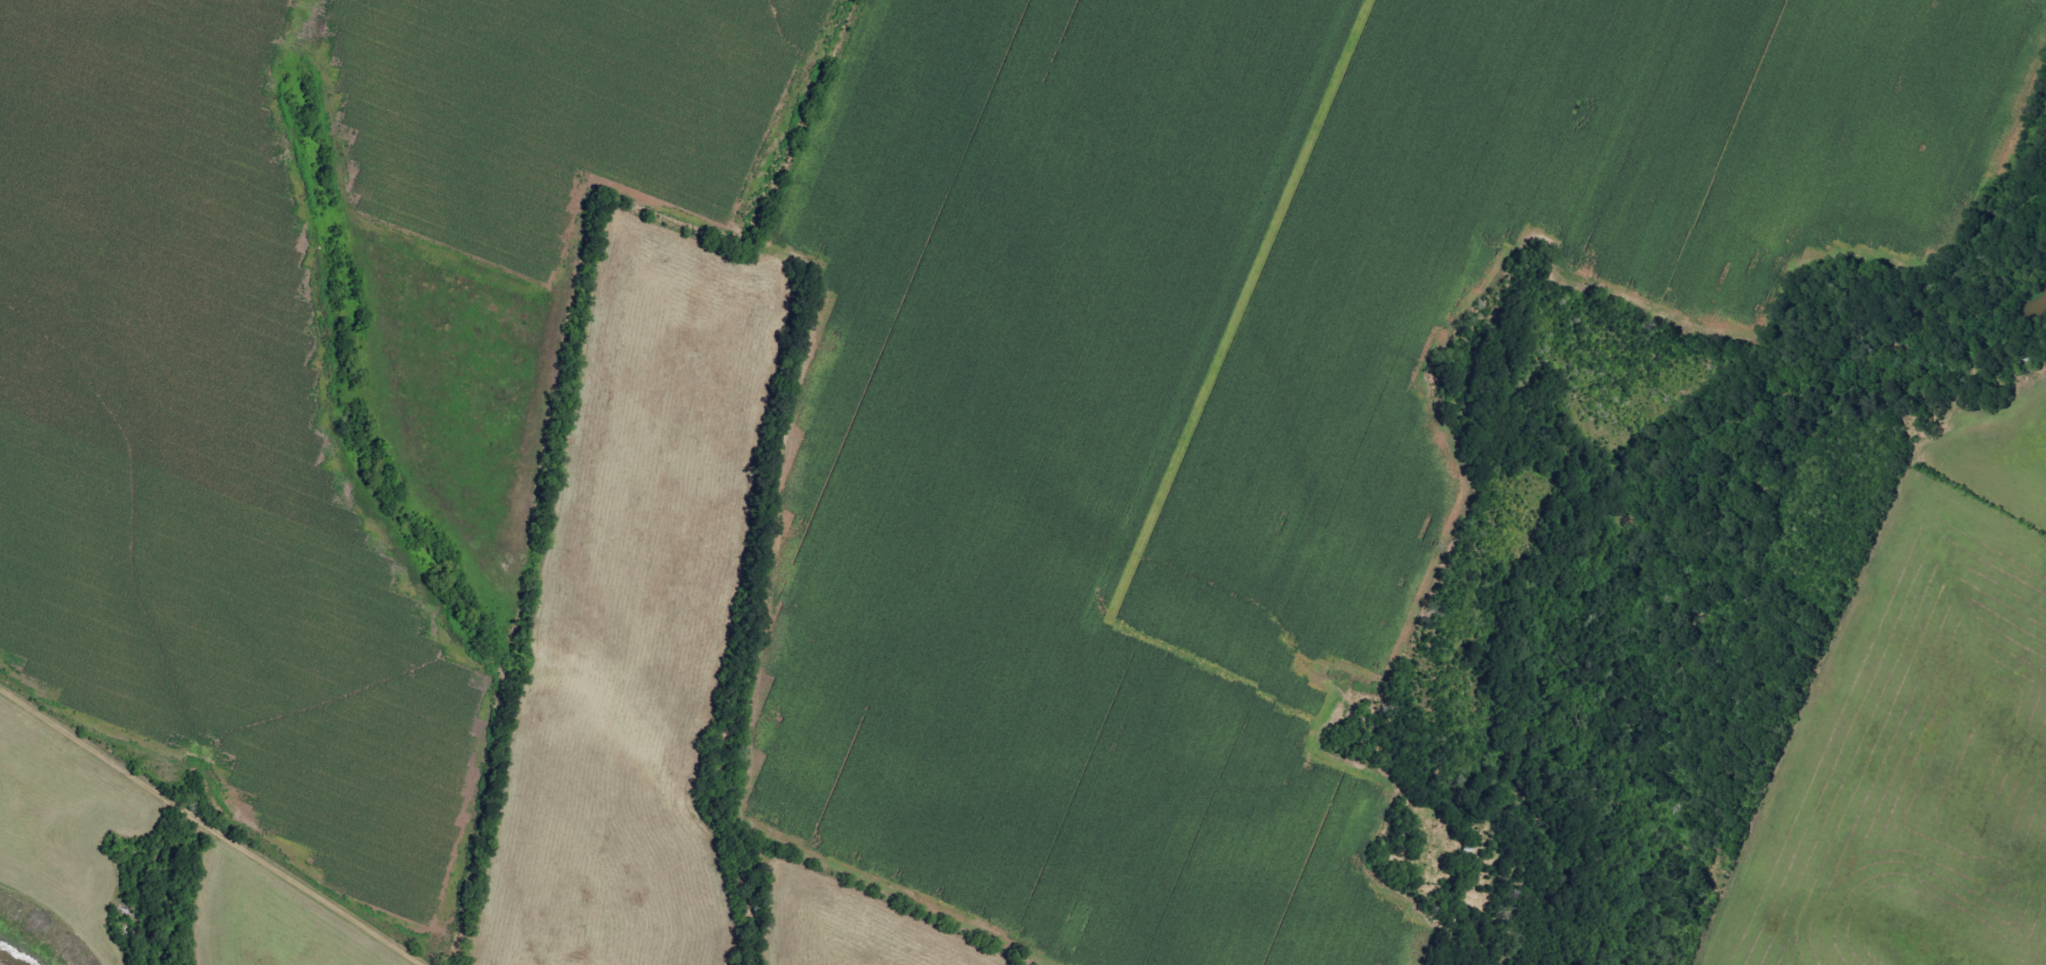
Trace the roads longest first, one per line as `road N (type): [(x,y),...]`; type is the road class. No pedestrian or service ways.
road 1 (residential): [(1445,832),(1146,674),(1151,605),(1303,123),(1362,0)]
road 2 (residential): [(427,964),(0,687)]

